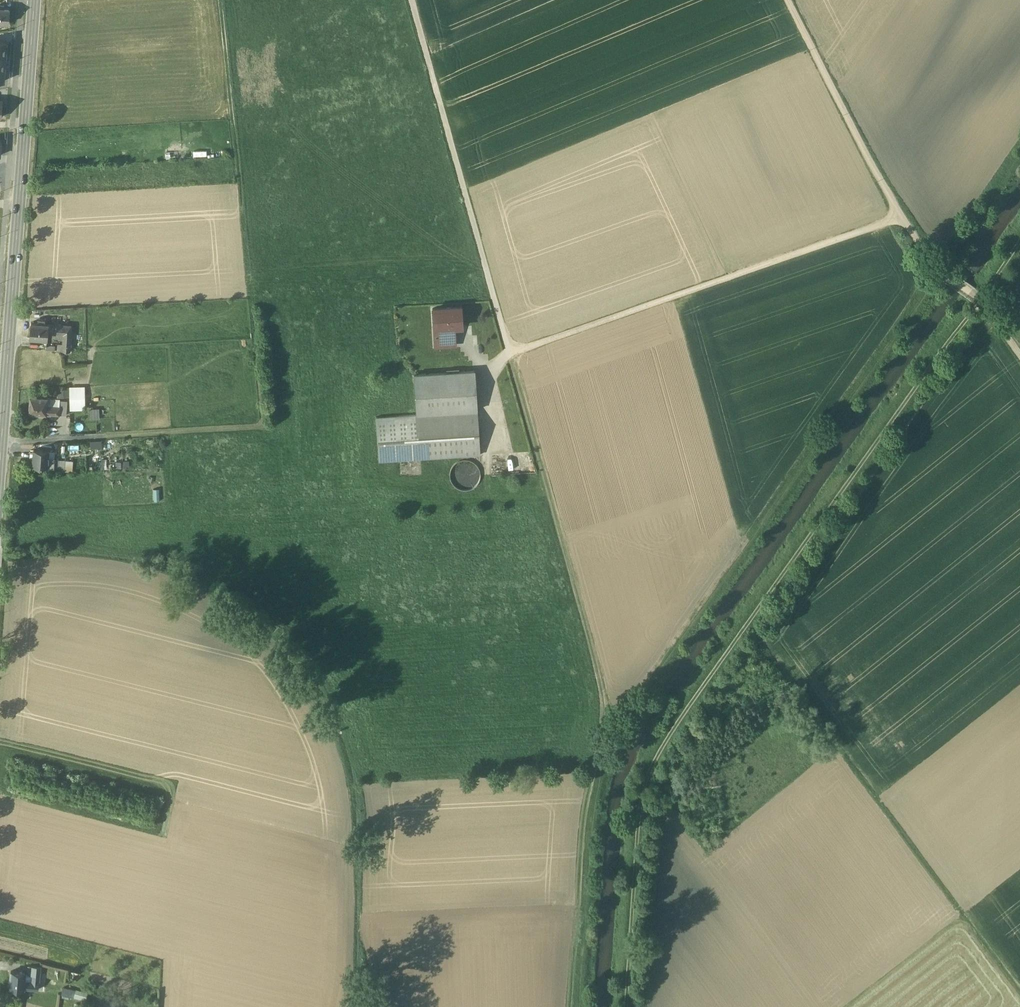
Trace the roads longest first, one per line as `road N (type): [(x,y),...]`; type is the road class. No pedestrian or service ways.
road 1 (track): [(987,309),(657,771),(630,1006)]
road 2 (track): [(901,222),(514,357),(413,0)]
road 3 (track): [(578,1006),(590,834),(613,705),(514,357)]
road 4 (track): [(225,0),(286,631)]
road 5 (primary): [(0,463),(34,0)]
road 6 (track): [(788,0),(901,222),(954,285),(987,309)]
road 7 (track): [(1019,1001),(834,746)]
road 8 (track): [(186,685),(169,947)]
road 9 (track): [(179,793),(0,745)]
road 10 (track): [(267,427),(112,437)]

